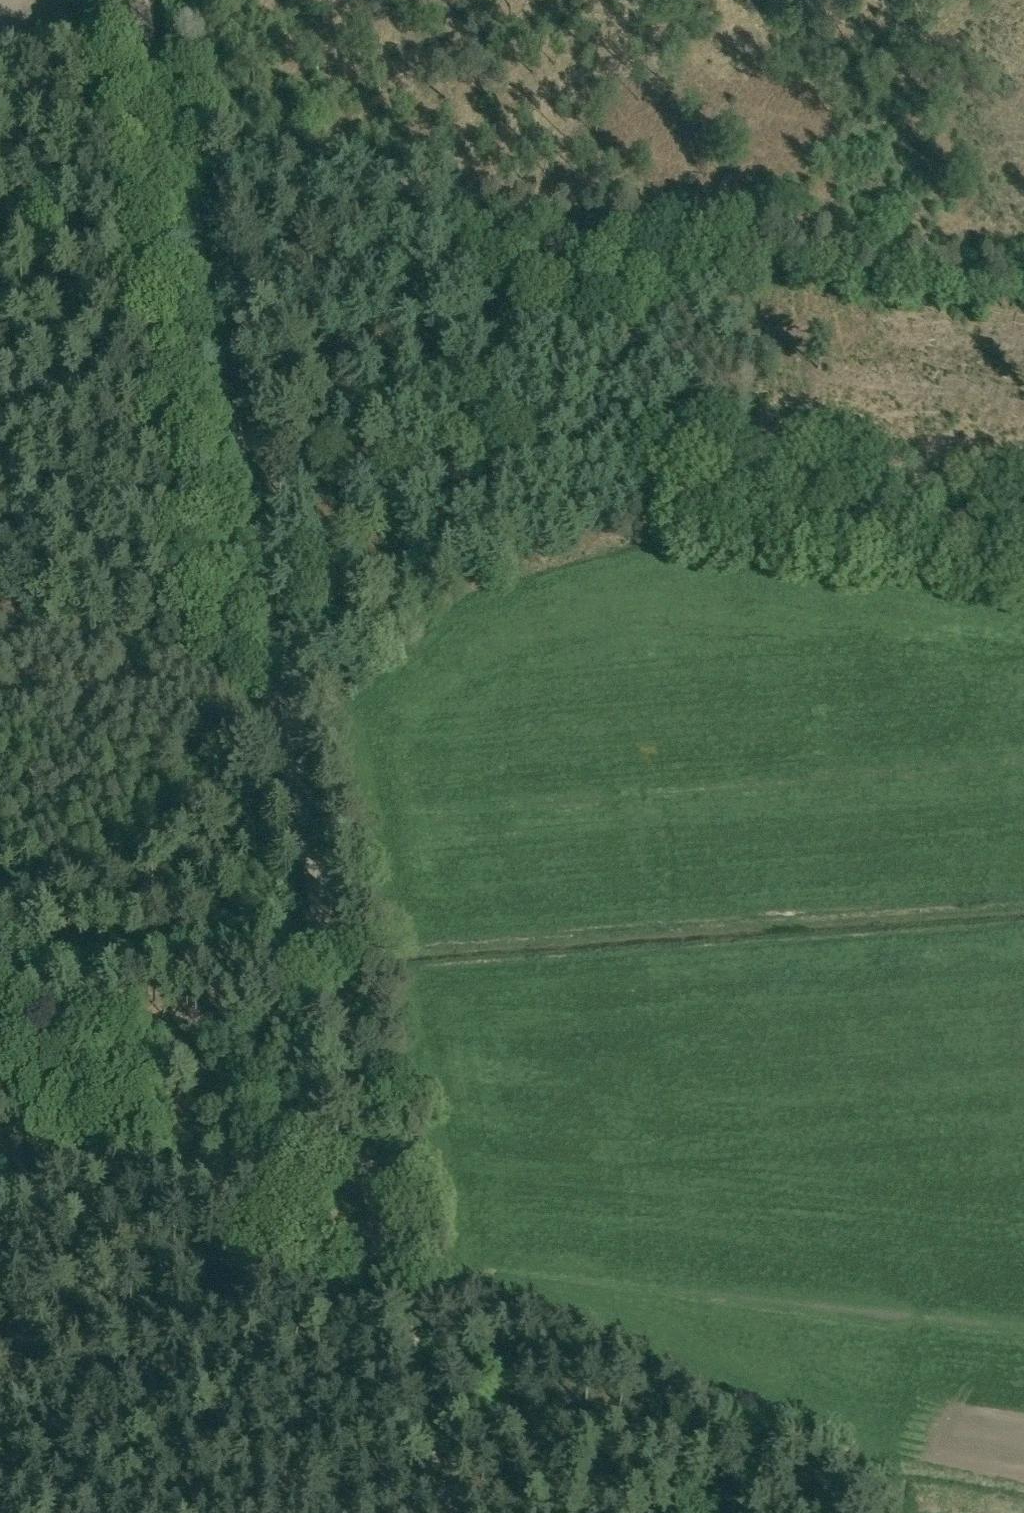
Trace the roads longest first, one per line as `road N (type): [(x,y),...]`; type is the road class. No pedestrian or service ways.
road 1 (track): [(342,1001),(140,0)]
road 2 (track): [(446,1512),(342,1001)]
road 3 (track): [(342,1001),(0,1027)]

